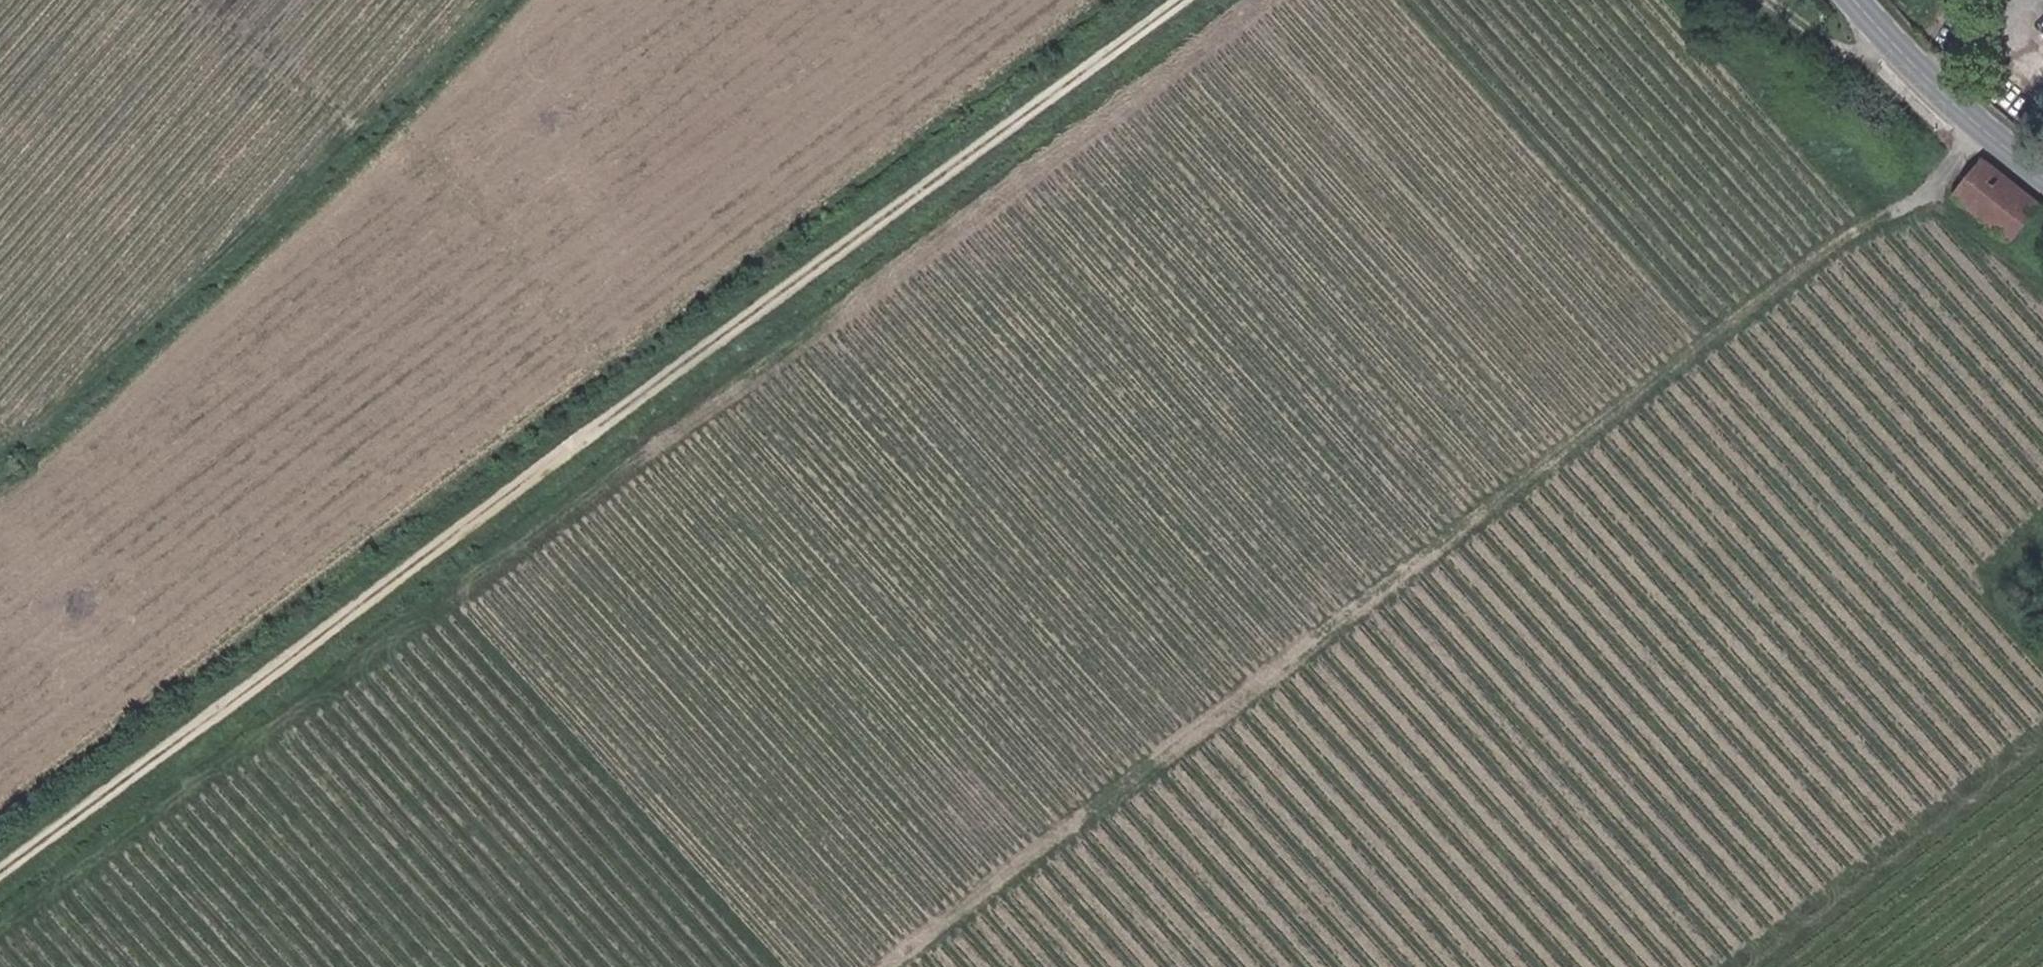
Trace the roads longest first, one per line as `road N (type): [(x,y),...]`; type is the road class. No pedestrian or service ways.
road 1 (primary): [(2042,174),(1930,79),(1866,0)]

